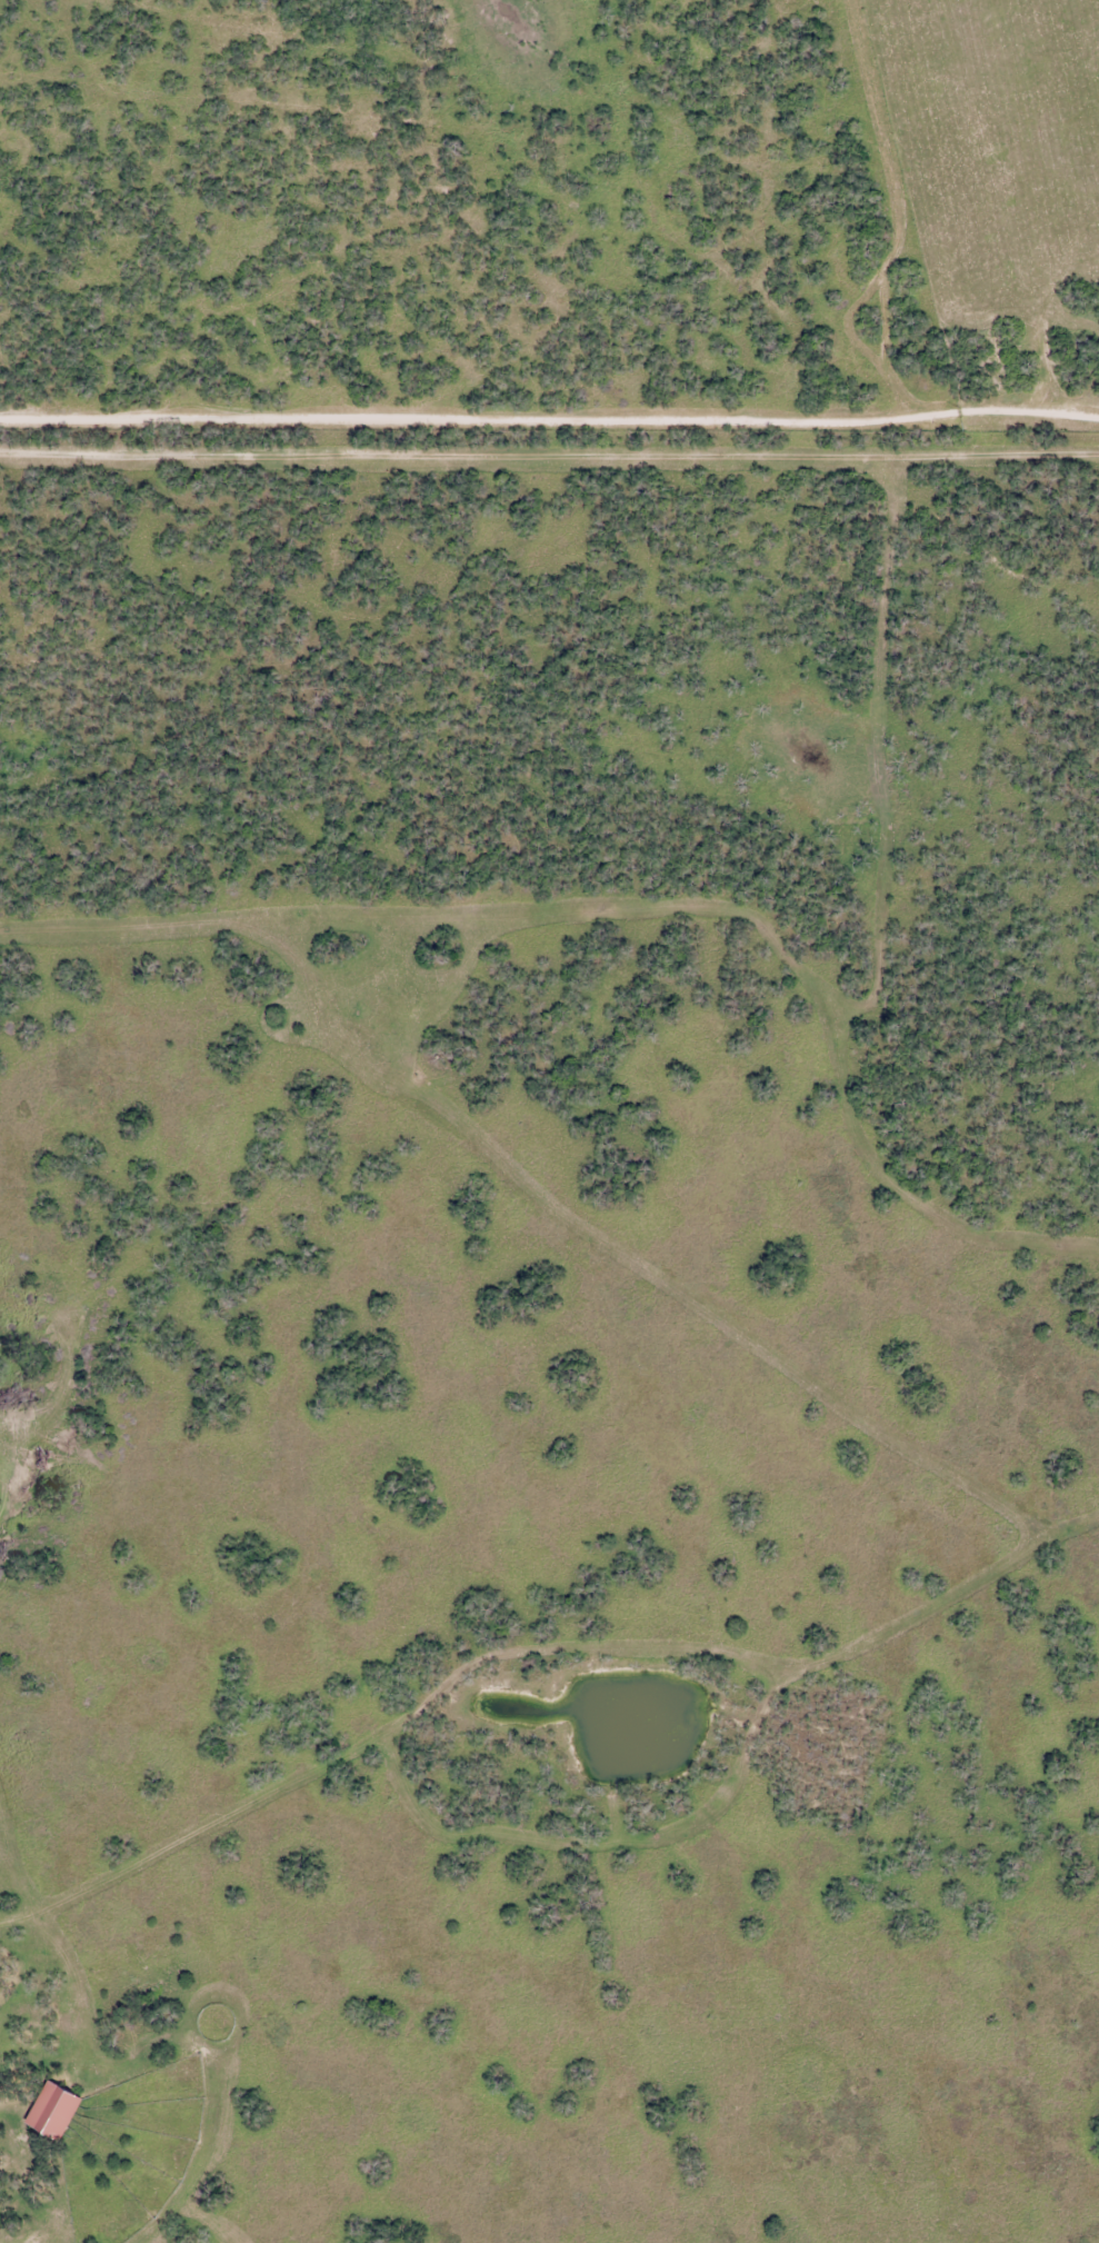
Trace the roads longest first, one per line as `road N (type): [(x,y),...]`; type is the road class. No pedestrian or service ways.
road 1 (residential): [(1098,437),(0,421)]

